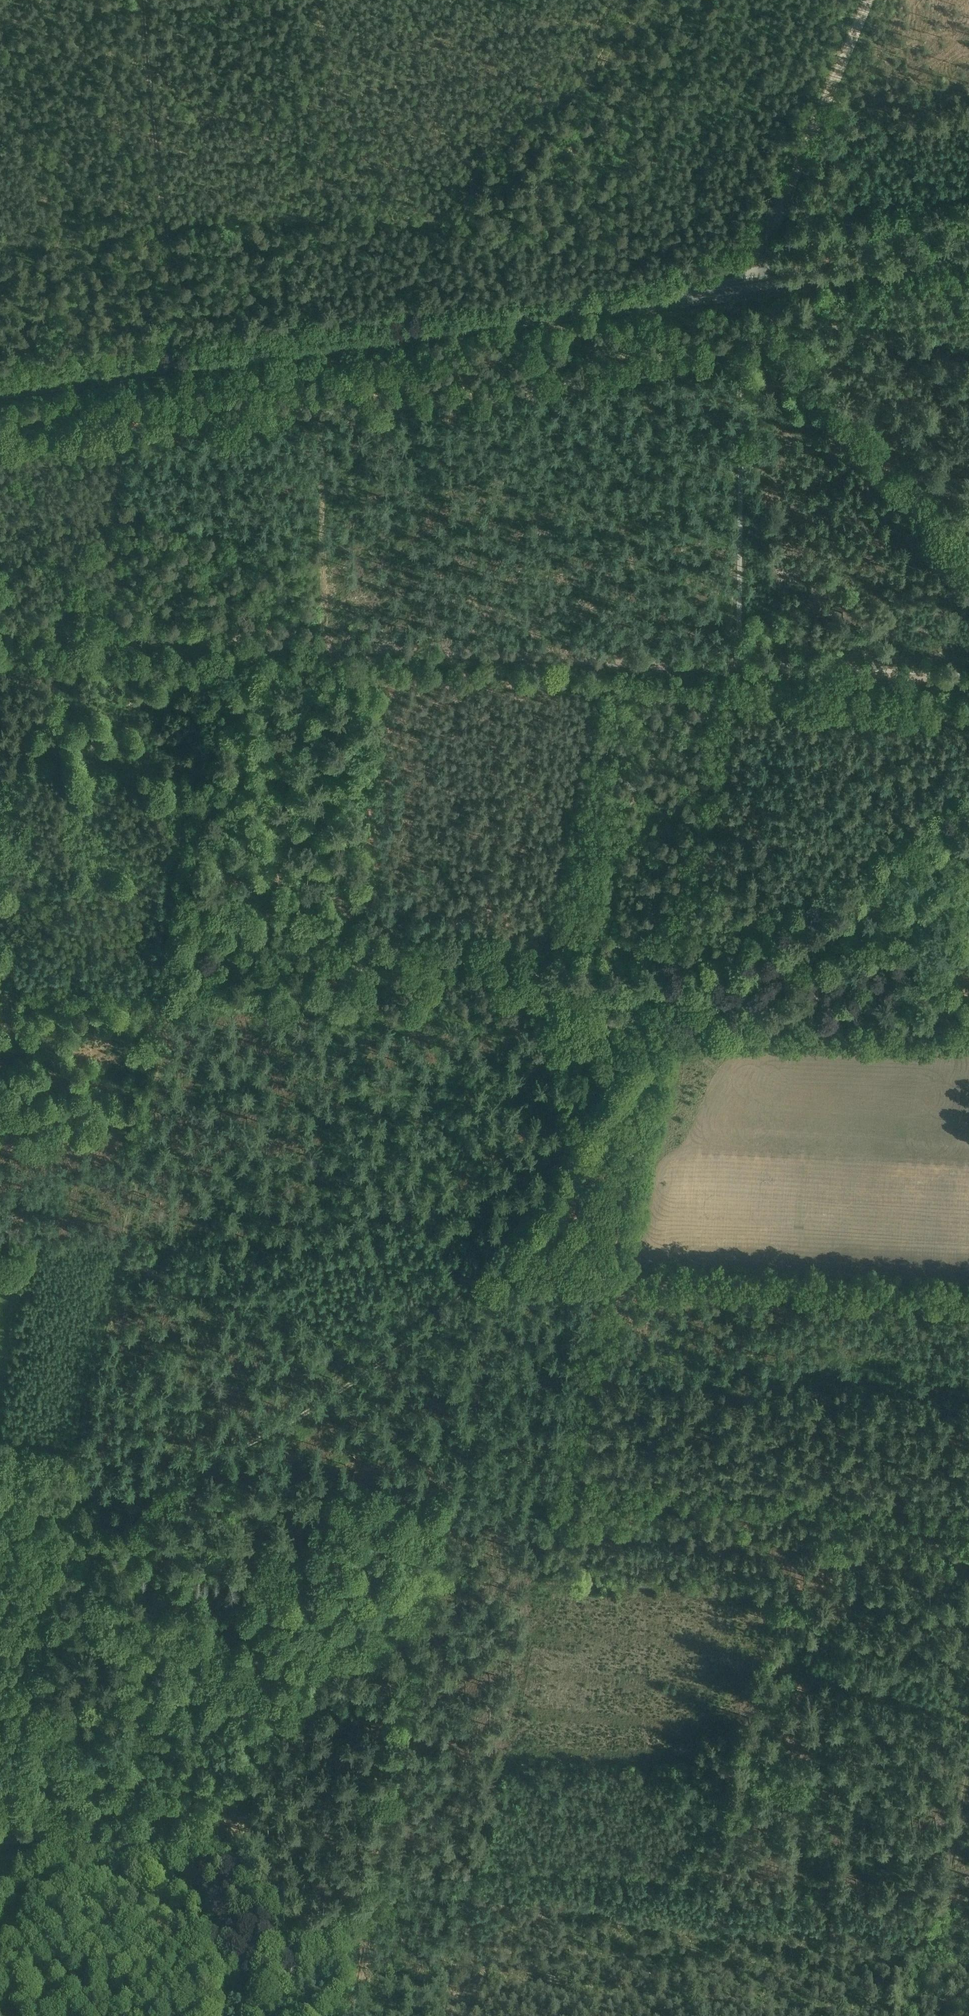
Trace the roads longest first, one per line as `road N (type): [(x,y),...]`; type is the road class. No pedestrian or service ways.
road 1 (track): [(0,1493),(66,1500),(142,1490),(248,1449),(344,1388),(489,1267),(631,1054),(720,982)]
road 2 (track): [(345,2015),(500,1268)]
road 3 (track): [(720,982),(256,946),(190,972),(169,1009),(0,999)]
road 4 (track): [(736,669),(0,629)]
road 5 (primary): [(0,391),(604,308)]
road 6 (track): [(380,1860),(968,1905)]
road 7 (track): [(631,0),(583,80),(495,147),(435,224),(278,218),(164,226)]
road 8 (track): [(447,1519),(968,1559)]
road 9 (track): [(66,1500),(169,1009)]
road 10 (track): [(489,1267),(968,1301)]
road 11 (track): [(177,367),(142,0)]
road 12 (track): [(735,662),(744,302)]
road 13 (track): [(906,2015),(968,1692)]
road 14 (track): [(766,307),(968,557)]
road 15 (track): [(684,978),(736,669)]
road 16 (track): [(968,812),(840,892),(720,982)]
road 17 (track): [(0,1755),(36,1603),(41,1553),(35,1499)]
road 18 (track): [(765,238),(866,0)]
road 19 (track): [(968,680),(736,669)]
road 20 (track): [(0,246),(164,226)]
road 21 (primary): [(757,279),(604,308)]
road 22 (primary): [(604,308),(756,294)]
road 23 (primary): [(756,294),(888,268)]
road 24 (primary): [(888,268),(757,279)]

